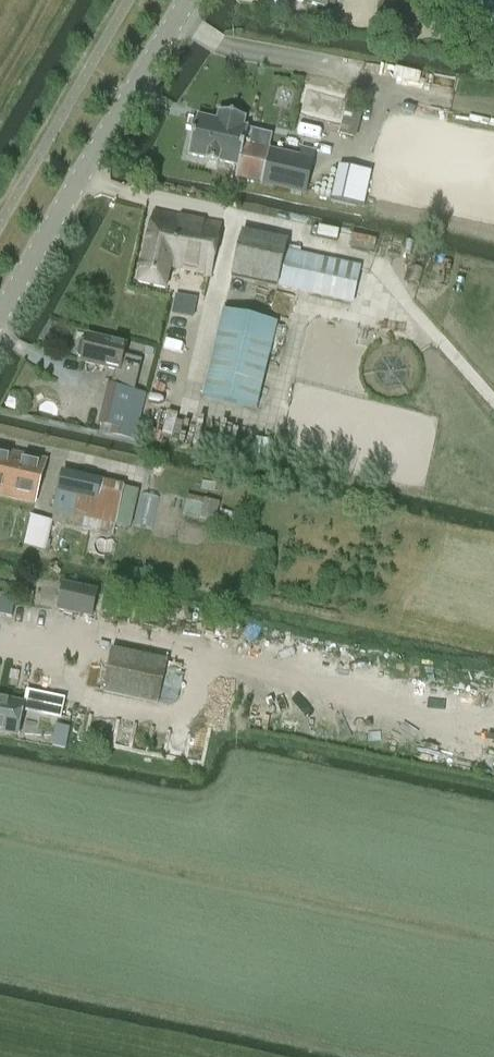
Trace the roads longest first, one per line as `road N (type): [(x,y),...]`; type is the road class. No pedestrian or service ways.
road 1 (tertiary): [(190,0),(0,320)]

